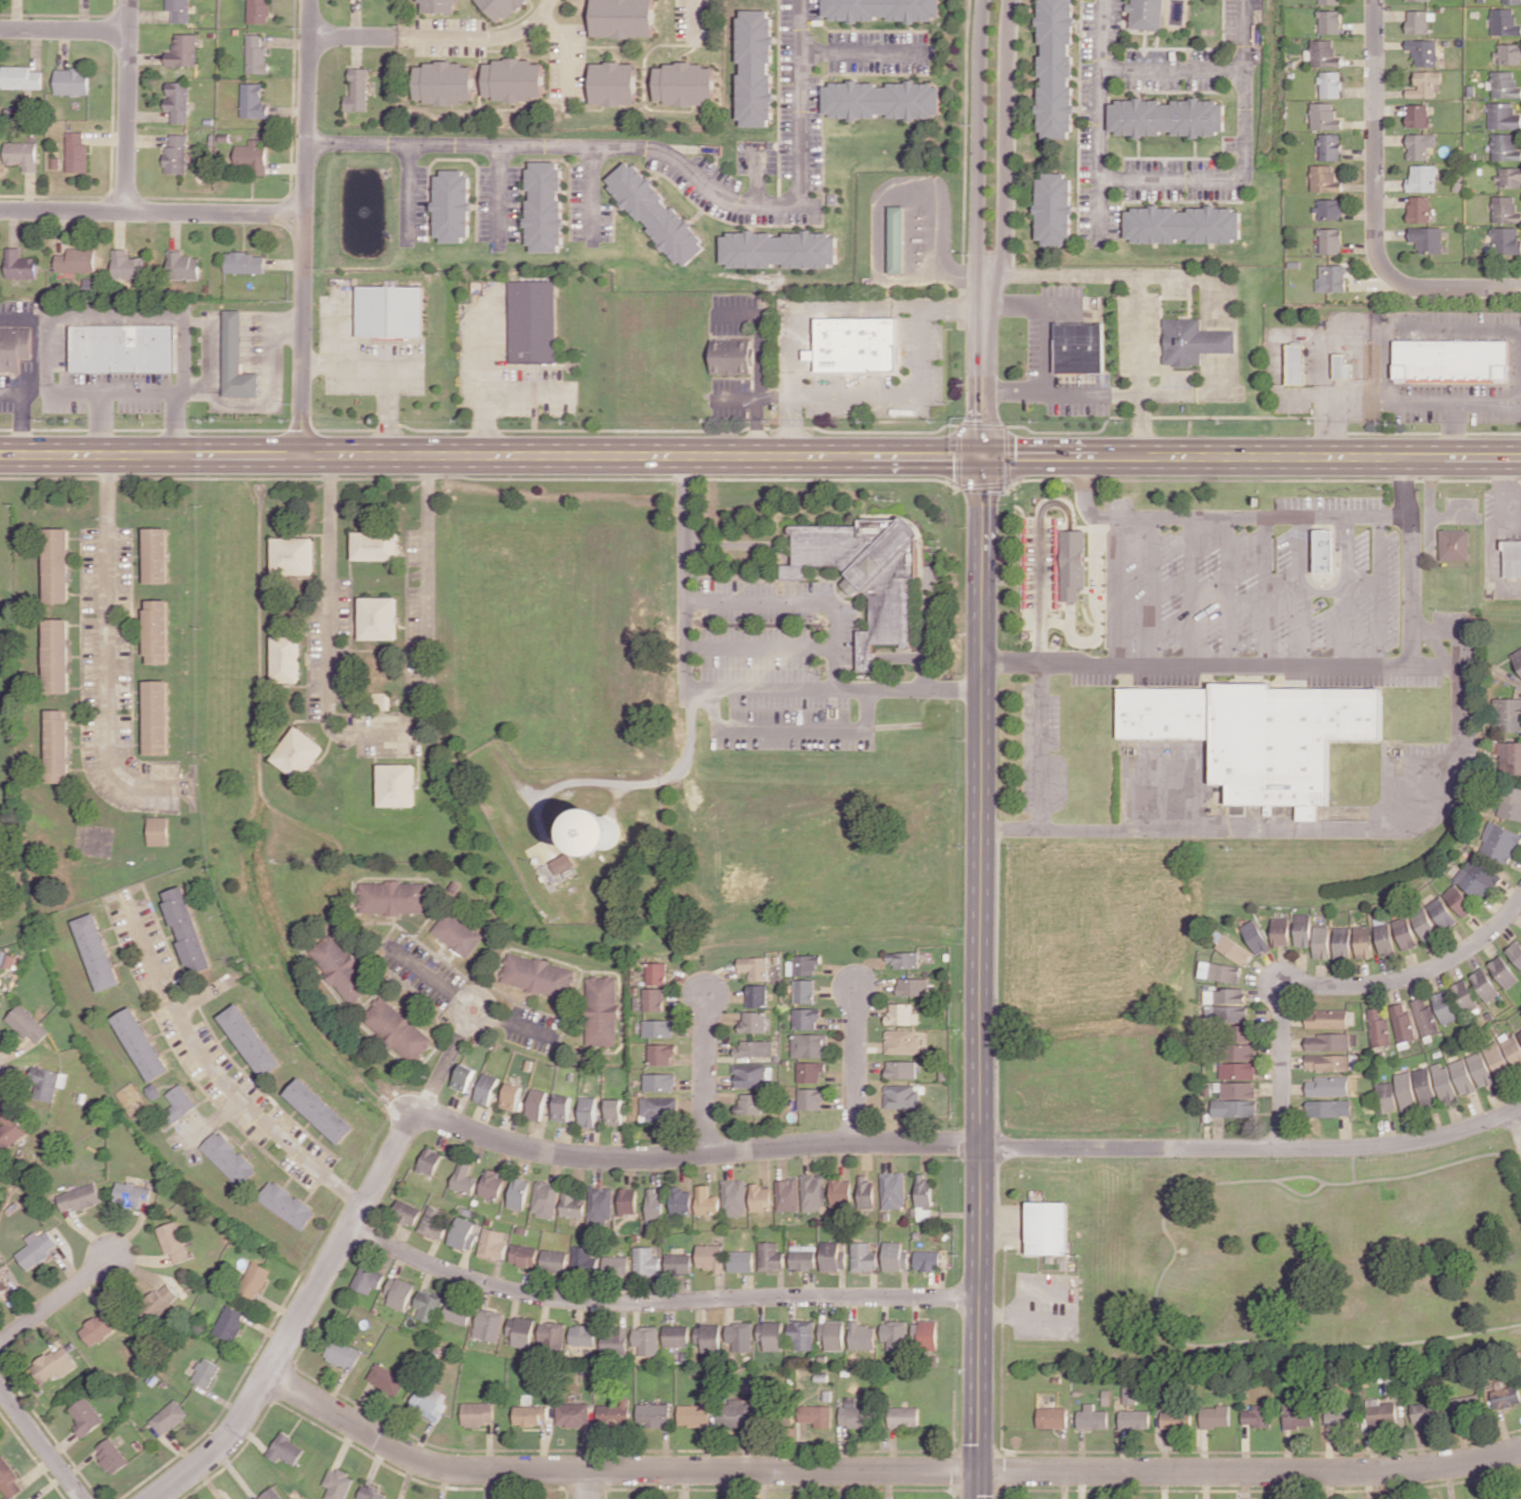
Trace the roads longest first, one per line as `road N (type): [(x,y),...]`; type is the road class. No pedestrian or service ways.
road 1 (primary): [(1520,458),(0,455)]
road 2 (tertiary): [(979,1498),(984,0)]
road 3 (residential): [(266,1376),(383,1444),(461,1471),(1392,1472),(1520,1451)]
road 4 (residential): [(351,1226),(467,1279),(576,1302),(980,1298)]
road 5 (residential): [(327,456),(328,700),(338,727),(356,736),(412,721),(421,456)]
road 6 (residential): [(981,1147),(856,1143),(574,1157),(416,1117)]
road 7 (residential): [(1520,1106),(1440,1137),(1365,1148),(981,1147)]
road 8 (residential): [(306,149),(626,146),(723,198),(806,214)]
road 9 (residential): [(416,1117),(229,1436),(154,1498)]
road 10 (residential): [(302,456),(308,0)]
road 11 (residential): [(1520,899),(1483,940),(1414,977),(1294,989),(1283,1004),(1283,1149)]
road 12 (residential): [(1099,183),(1245,177),(1245,0)]
road 13 (residential): [(0,211),(306,216)]
road 14 (residential): [(1385,272),(1376,250),(1375,0)]
road 15 (residential): [(1101,0),(1098,244)]
road 16 (residential): [(806,214),(802,0)]
road 17 (residential): [(125,213),(128,0)]
road 18 (residential): [(551,0),(521,34),(398,38)]
road 19 (residential): [(705,1154),(706,995)]
road 20 (residential): [(856,1143),(855,990)]
road 21 (residential): [(1245,69),(1100,69)]
road 22 (residential): [(1520,289),(1415,289),(1385,272)]
road 23 (residential): [(0,1342),(112,1259)]
road 24 (residential): [(0,1391),(80,1498)]
road 25 (residential): [(0,29),(127,31)]

